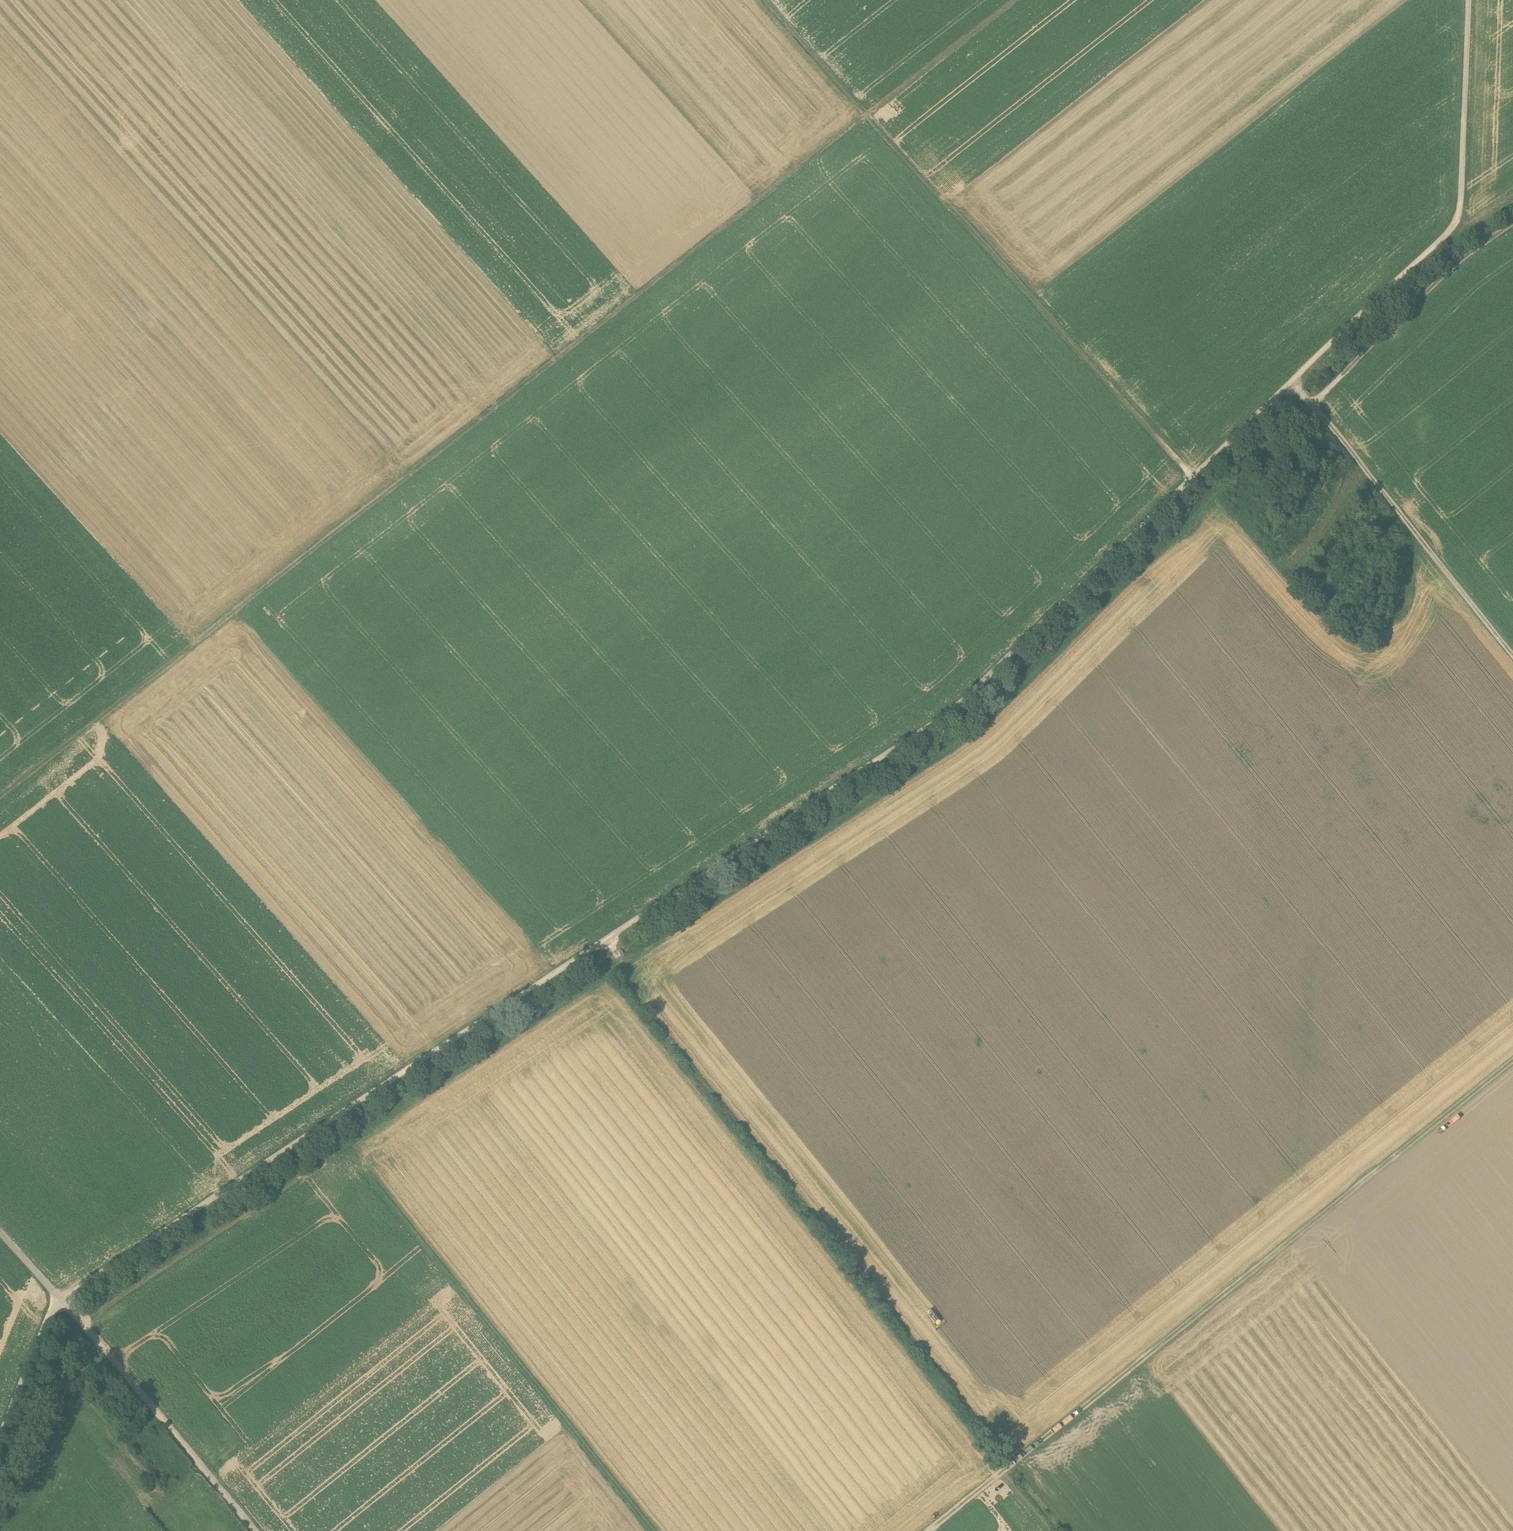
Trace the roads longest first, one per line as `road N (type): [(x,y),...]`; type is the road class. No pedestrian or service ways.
road 1 (track): [(253,1530),(57,1301),(975,690),(1448,234),(1461,197),(1468,0)]
road 2 (track): [(0,796),(1014,0)]
road 3 (track): [(623,963),(982,726),(1451,270),(1512,226)]
road 4 (track): [(81,1323),(342,1147),(652,1530)]
road 5 (track): [(1193,477),(867,115)]
road 6 (track): [(928,1530),(1234,1287)]
road 7 (track): [(342,1147),(623,963),(606,940)]
road 8 (track): [(1512,1062),(1234,1287)]
road 9 (track): [(1512,657),(1291,382)]
road 10 (track): [(0,1236),(57,1301),(0,1433)]
road 11 (track): [(763,0),(867,115)]

